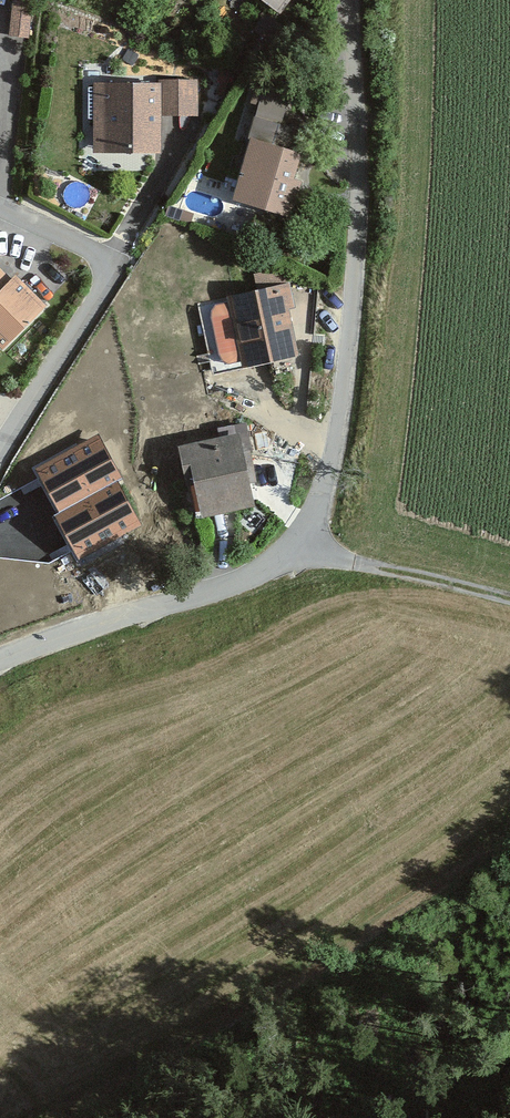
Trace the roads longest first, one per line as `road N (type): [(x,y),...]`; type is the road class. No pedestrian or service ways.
road 1 (unclassified): [(0,664),(247,580),(296,546),(324,491),(349,337),(357,194),(350,0)]
road 2 (track): [(509,601),(296,546)]

